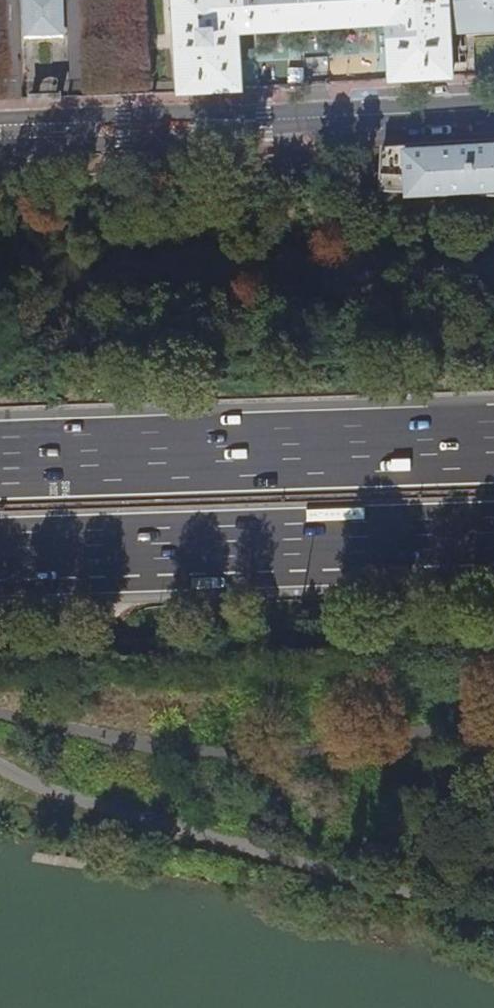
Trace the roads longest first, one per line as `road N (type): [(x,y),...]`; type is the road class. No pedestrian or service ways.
road 1 (tertiary): [(0,130),(493,110)]
road 2 (motorway): [(493,444),(0,461)]
road 3 (motorway): [(0,558),(493,543)]

